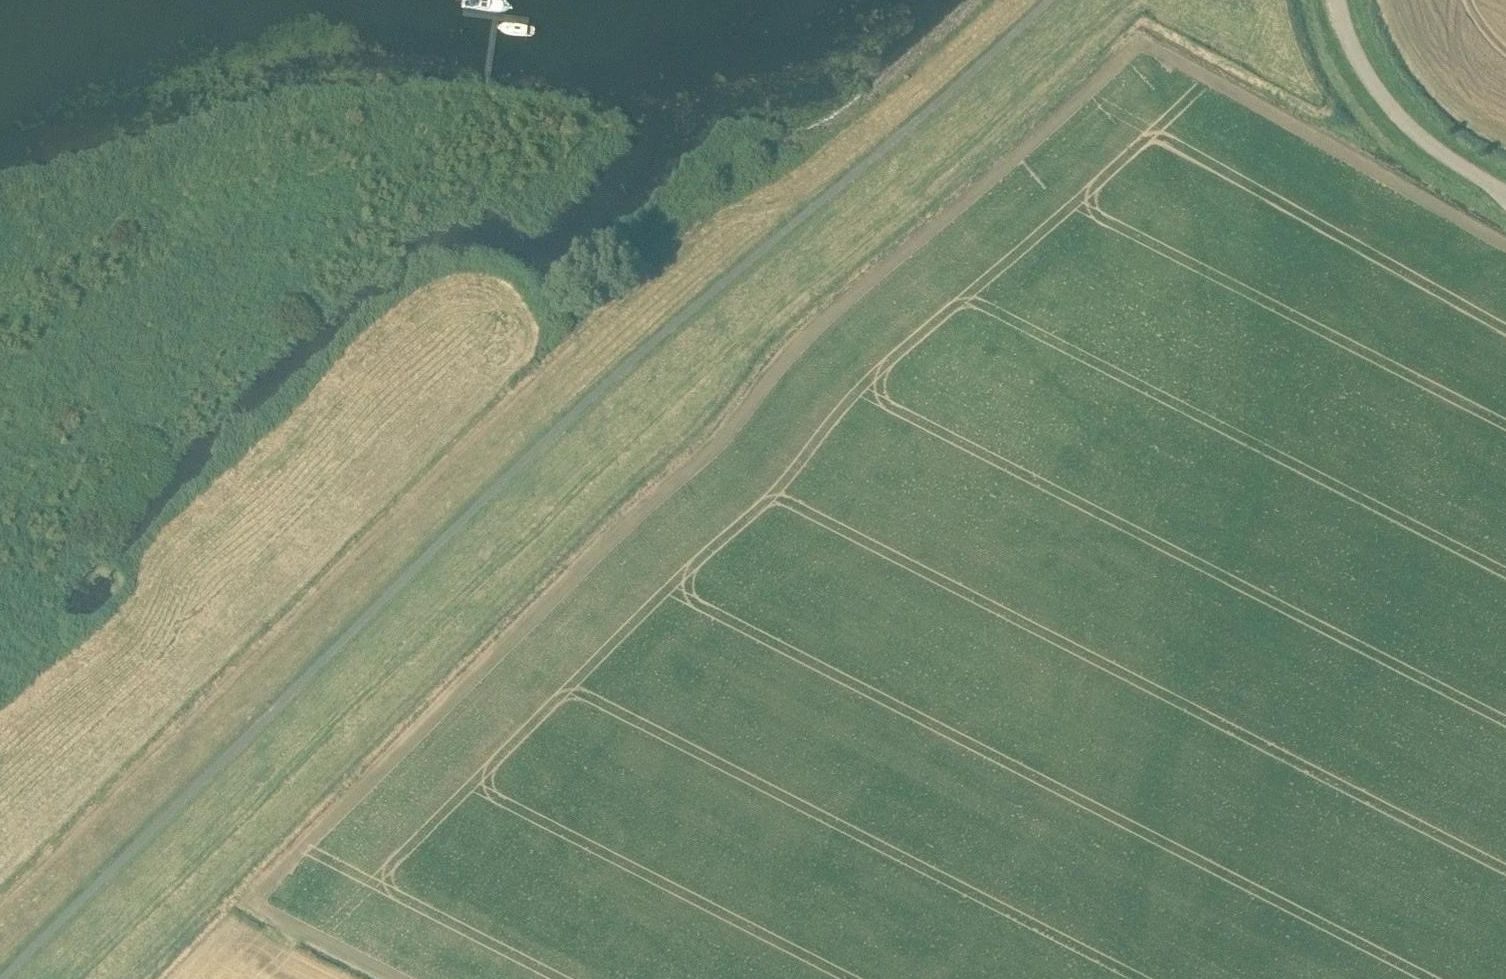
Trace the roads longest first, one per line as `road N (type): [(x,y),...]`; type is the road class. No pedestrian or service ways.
road 1 (unclassified): [(1505,192),(1426,143),(1379,96),(1339,0)]

